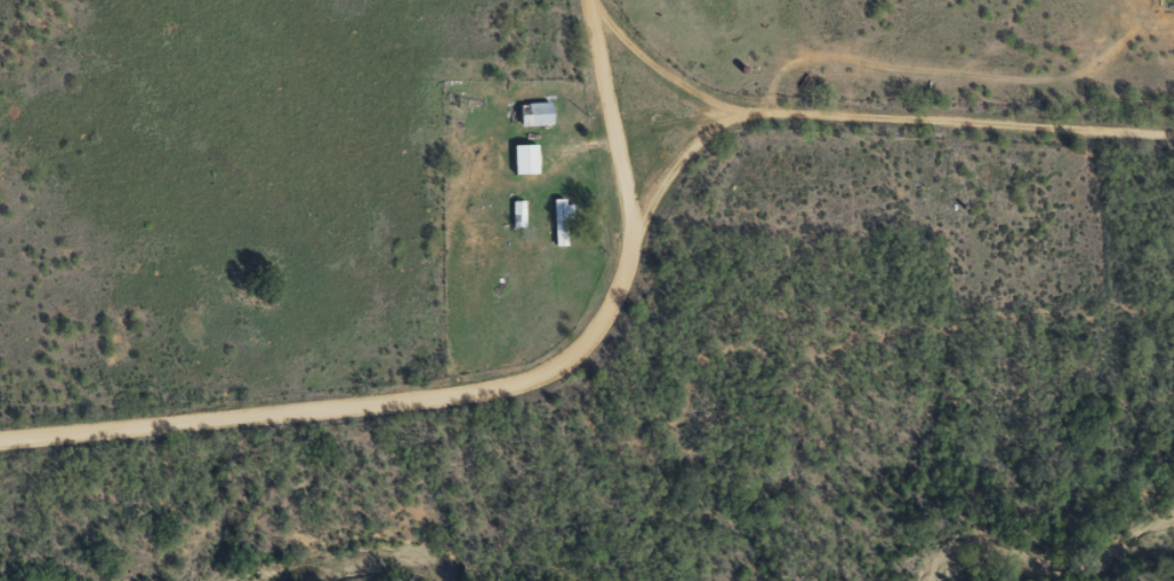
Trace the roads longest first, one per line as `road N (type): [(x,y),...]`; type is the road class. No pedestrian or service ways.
road 1 (residential): [(0,437),(388,403),(512,384),(563,364),(600,329),(638,251)]
road 2 (residential): [(1173,131),(777,114)]
road 3 (residential): [(638,251),(598,18)]
road 4 (residential): [(777,114),(736,71),(598,18),(594,0)]
road 5 (residential): [(638,251),(655,199),(692,147),(734,123),(777,114)]

